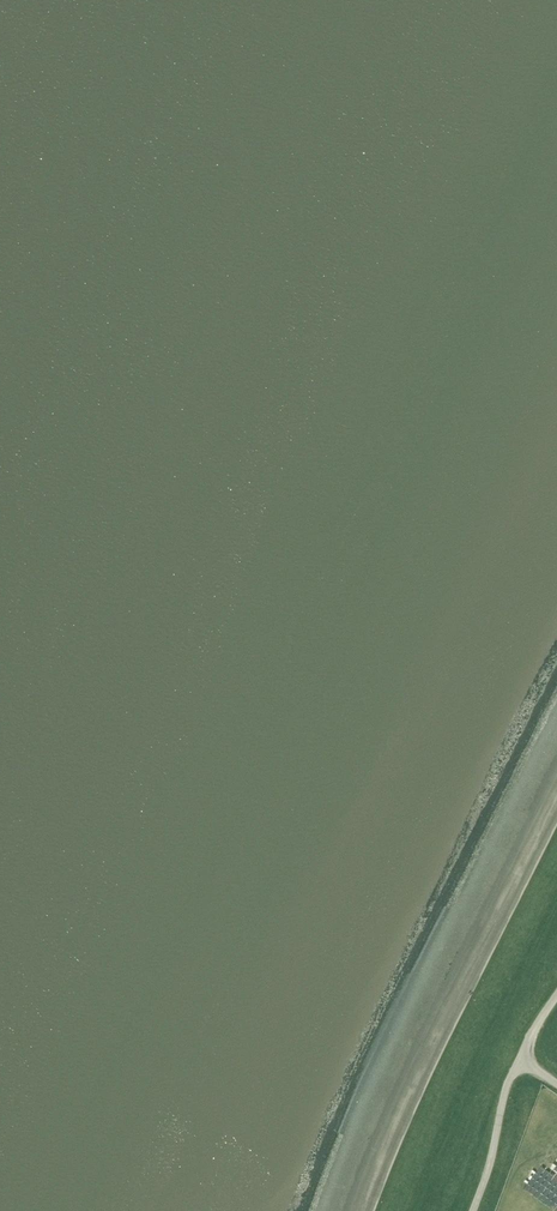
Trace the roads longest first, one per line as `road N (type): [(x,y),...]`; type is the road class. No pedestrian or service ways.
road 1 (unclassified): [(474,1210),(520,1060)]

